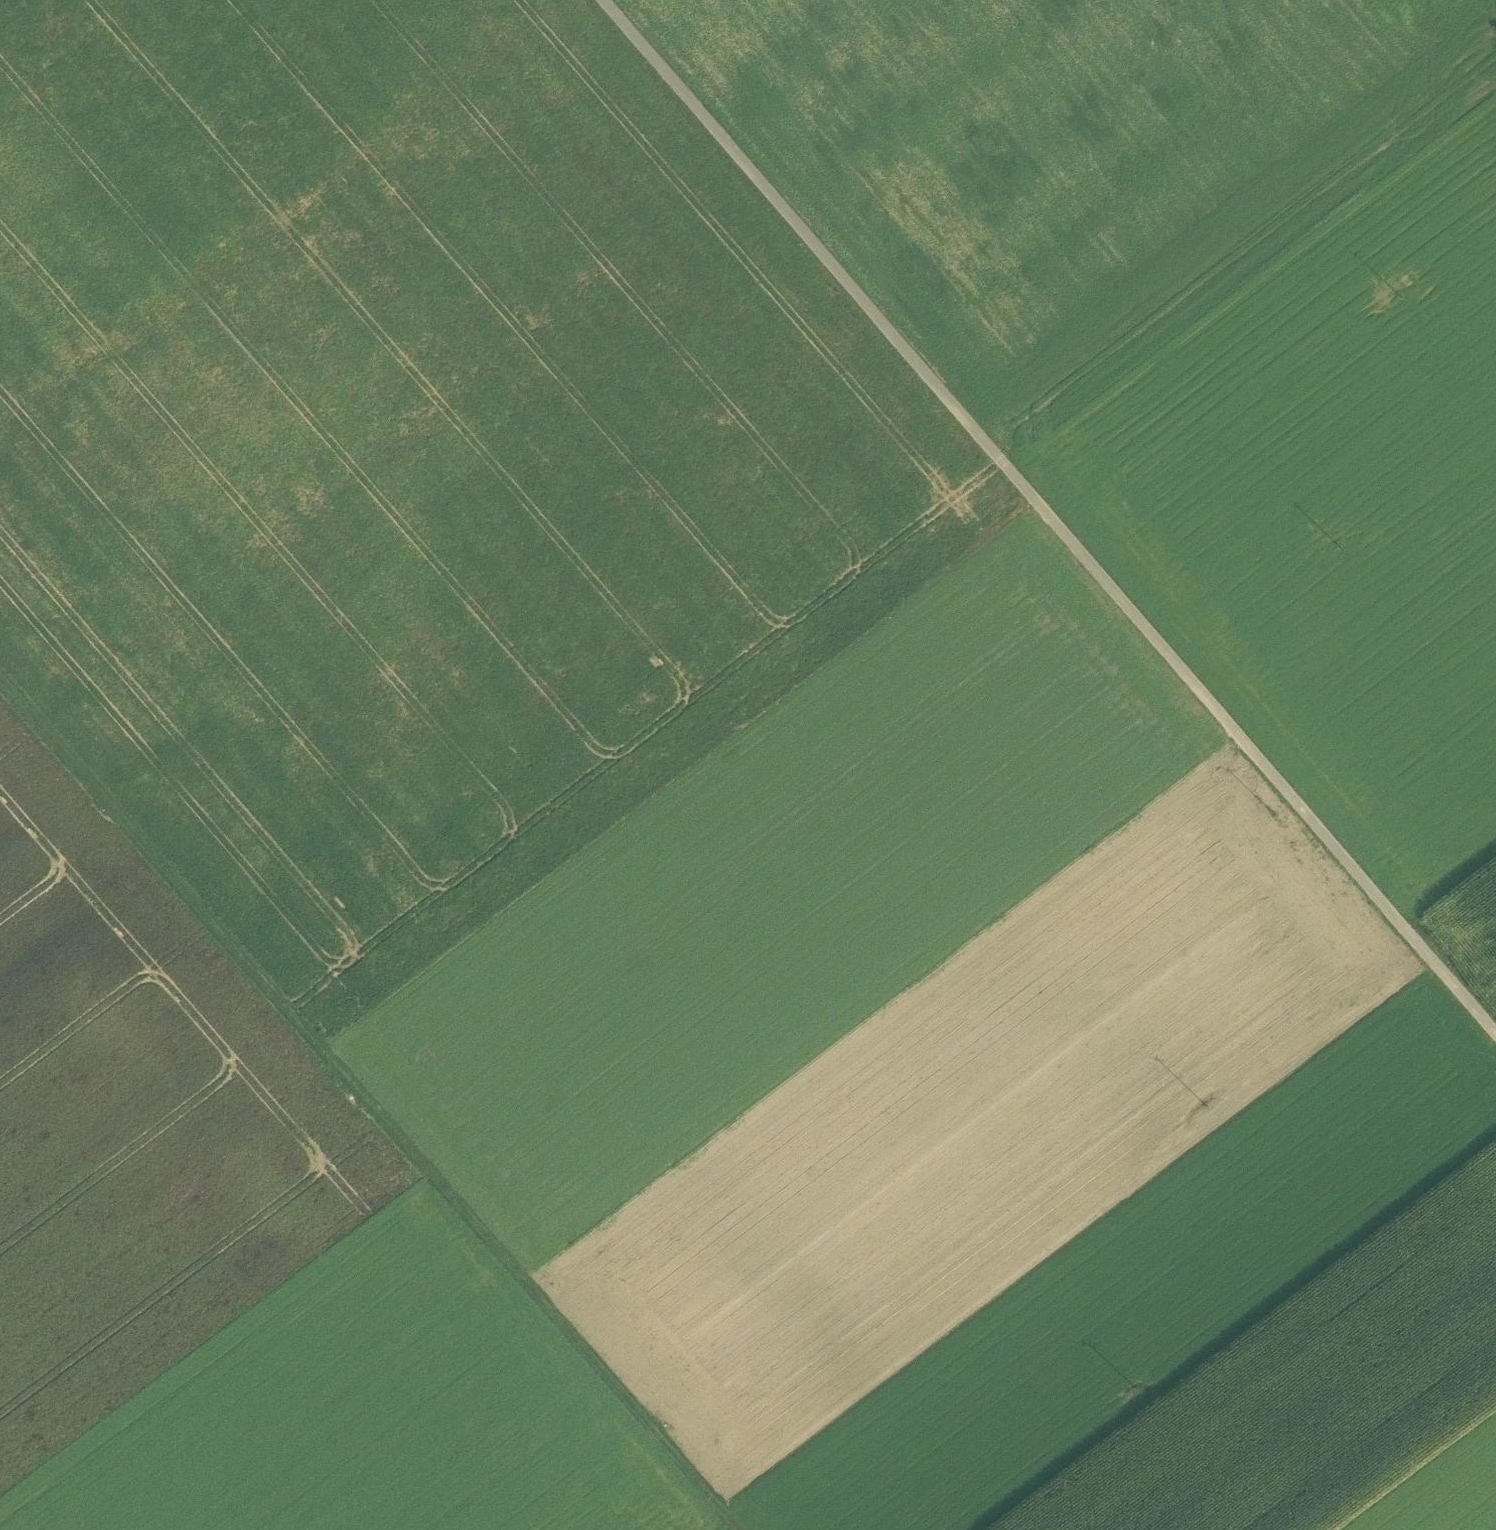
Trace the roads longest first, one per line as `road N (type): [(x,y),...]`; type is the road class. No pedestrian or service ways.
road 1 (track): [(603,0),(1495,1033)]
road 2 (track): [(745,1529),(0,673)]

